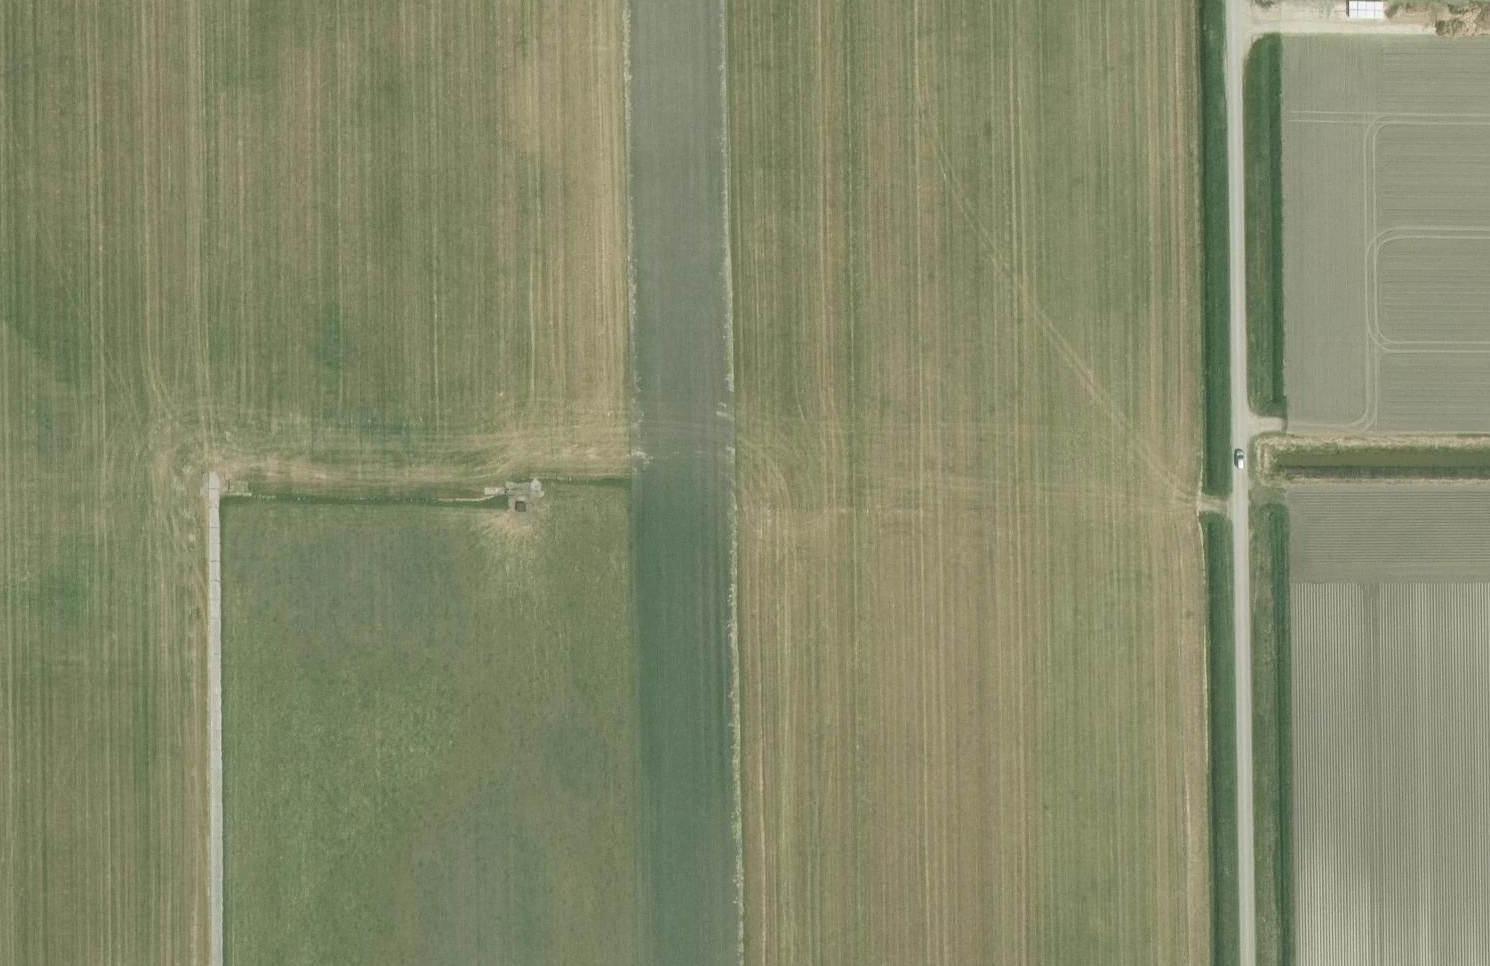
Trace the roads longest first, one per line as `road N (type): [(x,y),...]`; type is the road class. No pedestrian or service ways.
road 1 (unclassified): [(1246,965),(1231,0)]

